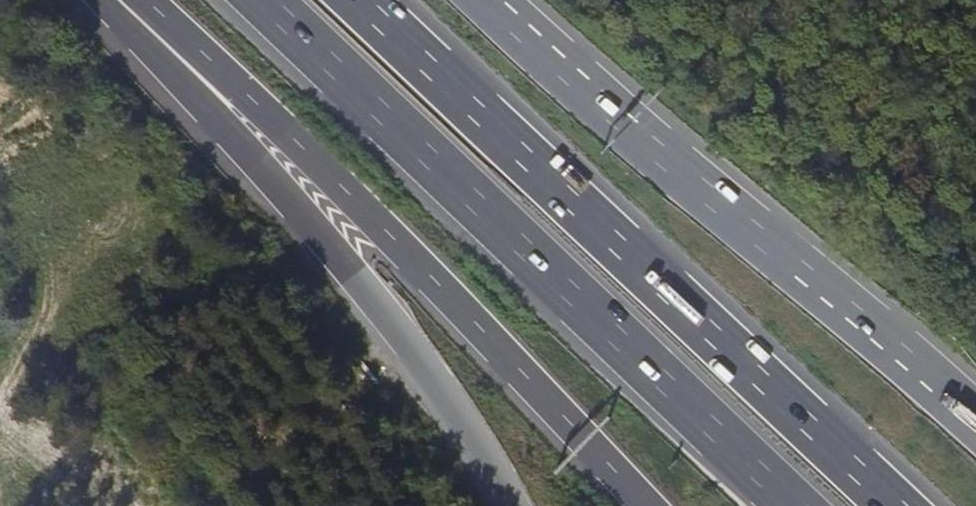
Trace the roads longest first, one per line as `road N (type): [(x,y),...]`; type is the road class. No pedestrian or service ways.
road 1 (motorway): [(886,505),(350,0)]
road 2 (motorway): [(271,0),(803,505)]
road 3 (motorway): [(139,0),(394,236),(648,505)]
road 4 (motorway): [(99,0),(256,162),(409,345),(517,505)]
road 5 (motorway): [(975,424),(483,0)]

